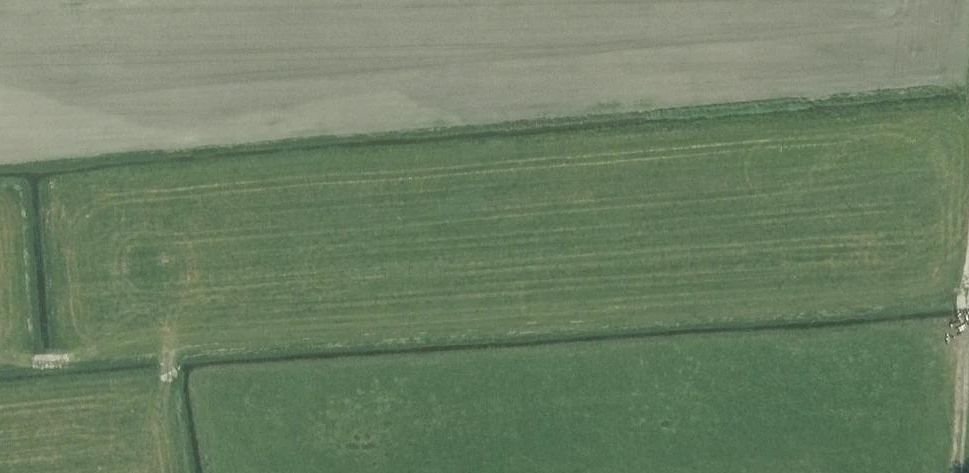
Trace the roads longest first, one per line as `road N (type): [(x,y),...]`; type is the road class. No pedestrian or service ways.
road 1 (track): [(957,472),(968,287)]

